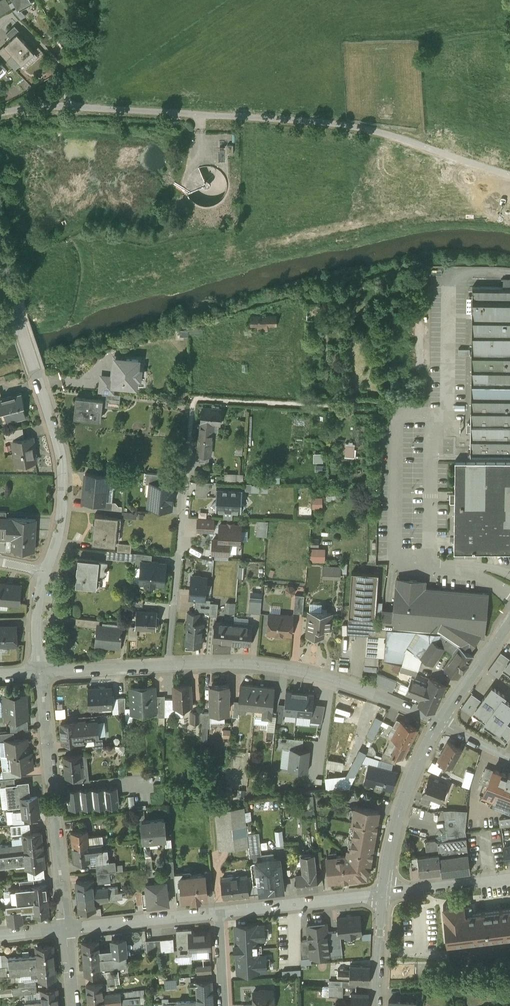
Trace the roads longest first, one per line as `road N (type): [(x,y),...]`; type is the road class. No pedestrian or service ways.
road 1 (residential): [(440,721),(290,669),(230,663),(43,672)]
road 2 (residential): [(0,259),(61,451),(62,508),(48,573)]
road 3 (residential): [(67,929),(43,672)]
road 4 (residential): [(382,894),(407,790),(440,721)]
road 5 (residential): [(382,894),(220,914)]
road 6 (residential): [(220,914),(67,929)]
road 7 (residential): [(509,879),(382,894)]
road 8 (residential): [(440,721),(509,622)]

